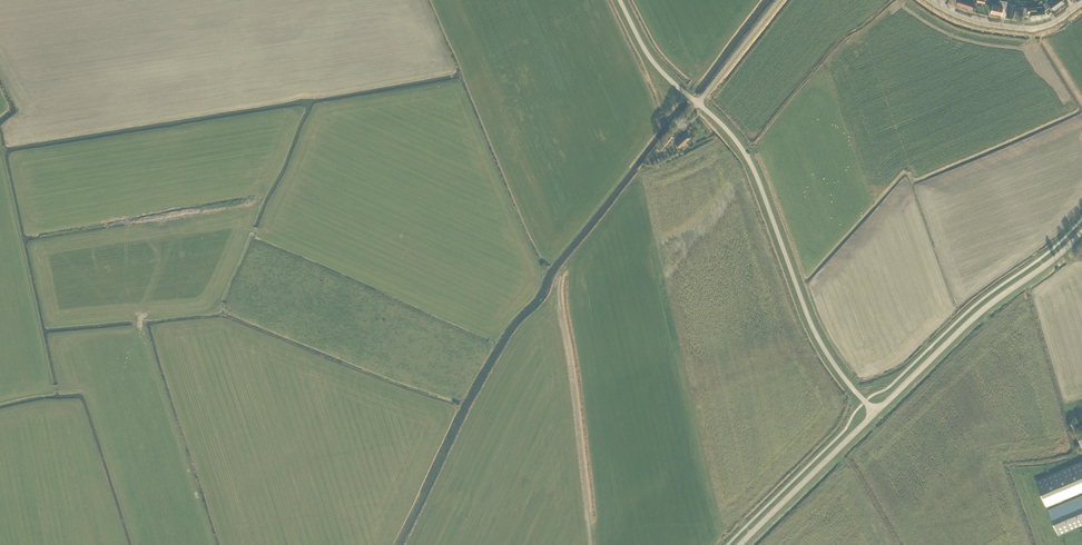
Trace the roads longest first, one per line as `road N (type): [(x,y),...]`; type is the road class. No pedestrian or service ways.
road 1 (unclassified): [(875,413),(816,334),(750,162),(698,103)]
road 2 (track): [(592,544),(558,270)]
road 3 (tertiary): [(875,413),(980,313),(1081,233)]
road 4 (tertiary): [(740,544),(875,413)]
road 5 (unclassified): [(932,0),(968,19),(1032,29),(1081,3)]
road 6 (unclassified): [(698,103),(650,58),(620,0)]
road 7 (unclassified): [(698,103),(779,0)]

